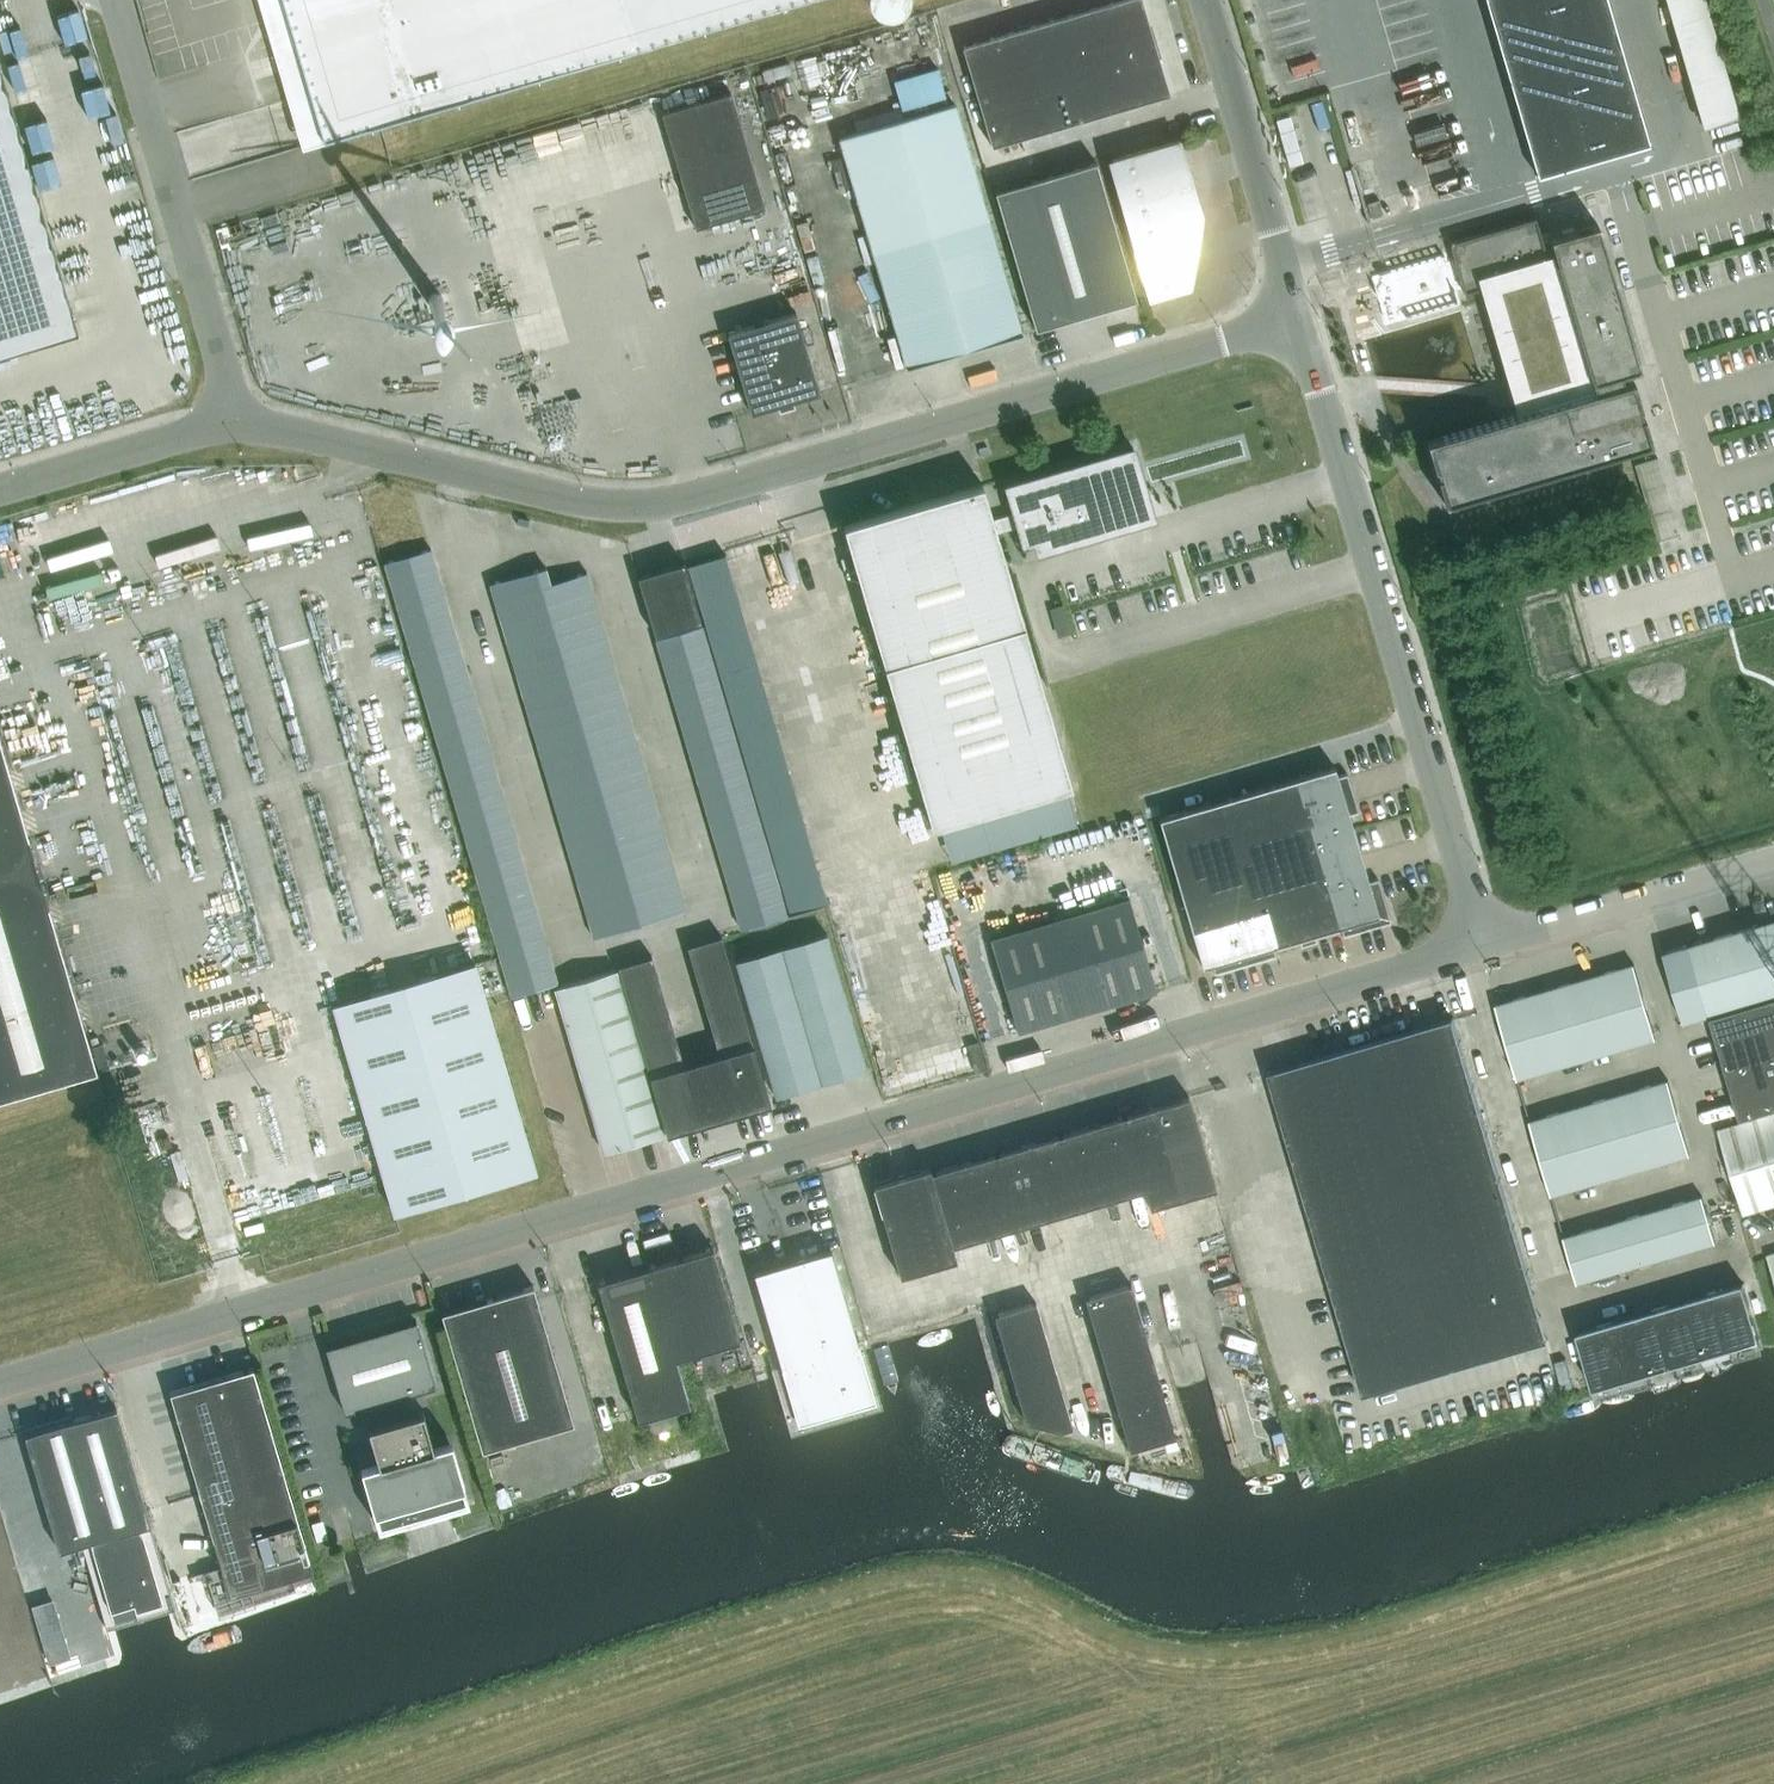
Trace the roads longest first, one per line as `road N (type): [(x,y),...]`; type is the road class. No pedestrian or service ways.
road 1 (unclassified): [(0,1381),(1484,944)]
road 2 (unclassified): [(239,419),(580,500),(650,504),(1298,318)]
road 3 (unclassified): [(1484,944),(1298,318)]
road 4 (unclassified): [(239,419),(116,0)]
road 5 (unclassified): [(1298,318),(1205,0)]
road 6 (unclassified): [(1484,944),(1773,859)]
road 7 (unclassified): [(0,489),(239,419)]

